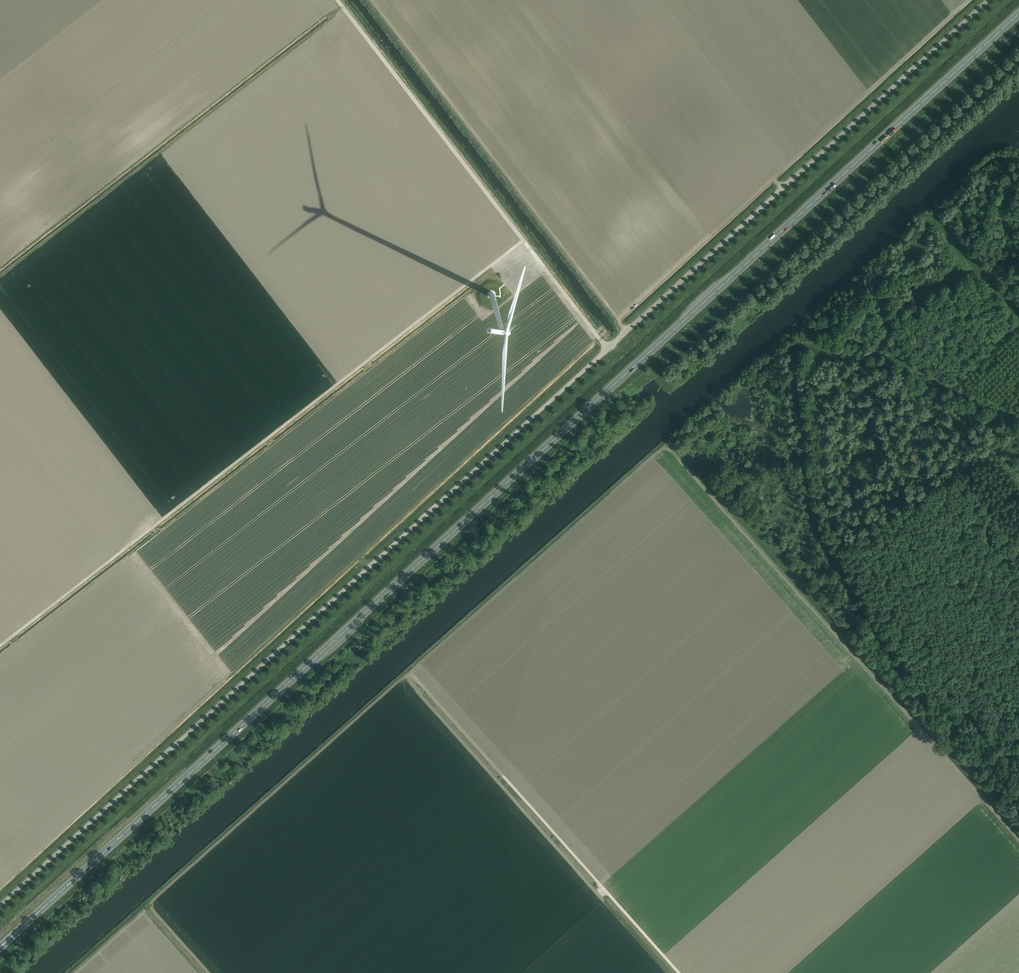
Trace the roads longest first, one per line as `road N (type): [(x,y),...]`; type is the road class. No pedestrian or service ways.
road 1 (trunk): [(0,946),(1018,14)]
road 2 (unclassified): [(0,905),(991,0)]
road 3 (track): [(608,348),(337,0)]

